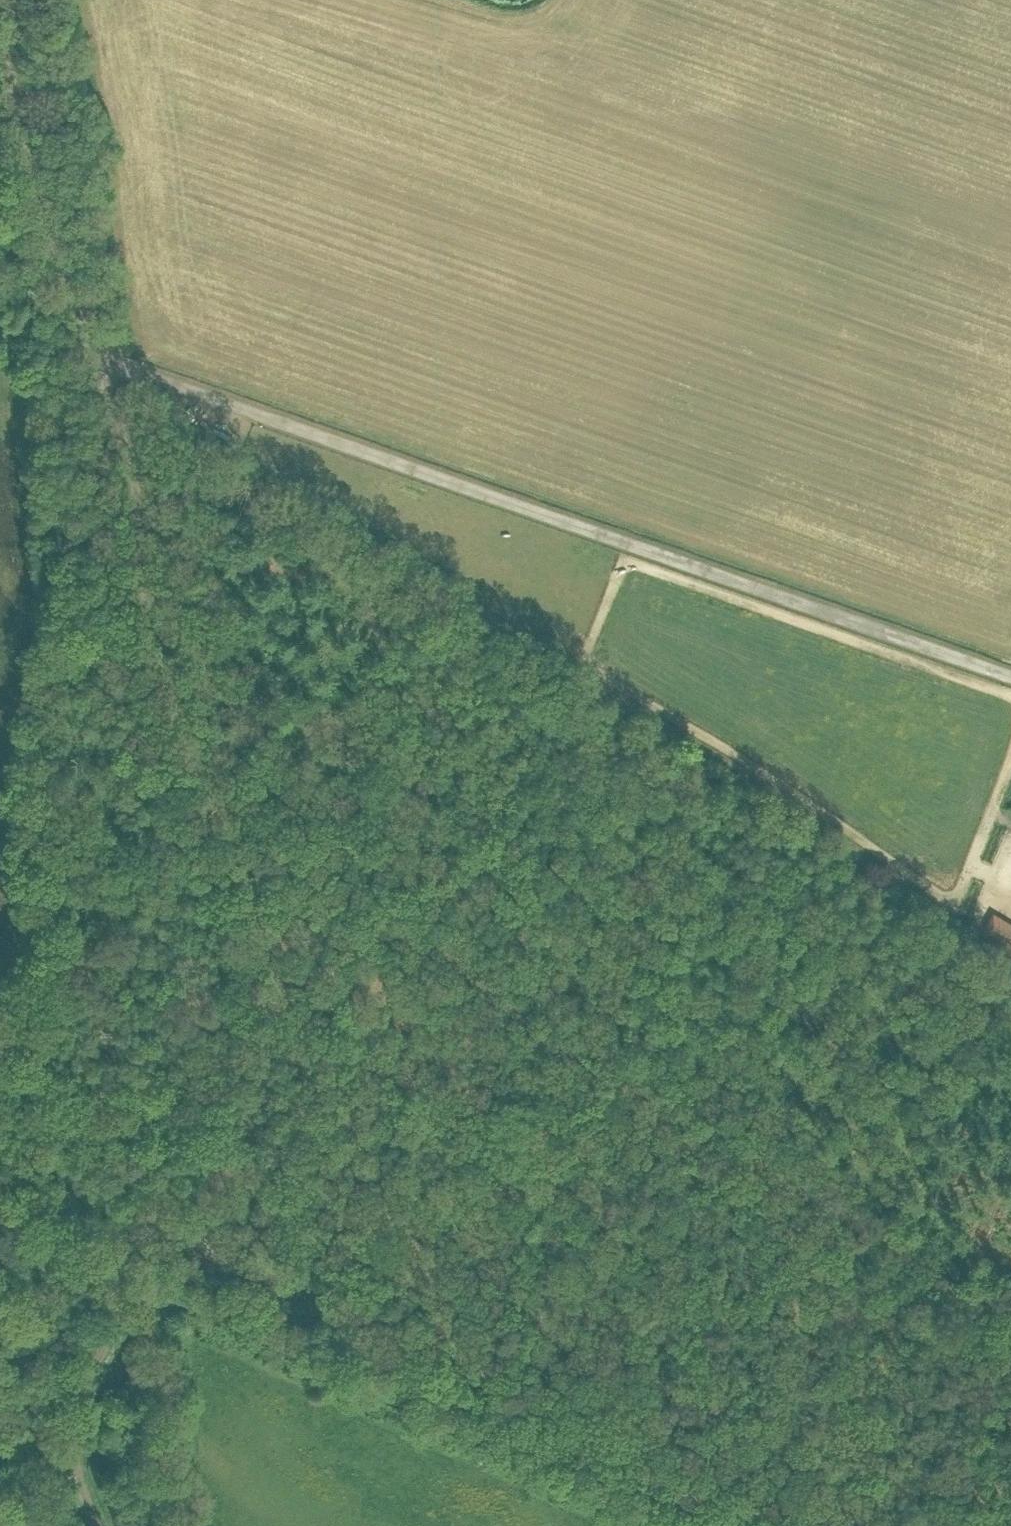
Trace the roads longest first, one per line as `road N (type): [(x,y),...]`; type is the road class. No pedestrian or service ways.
road 1 (unclassified): [(737,1525),(379,1318),(217,1259),(208,1247),(205,1211),(260,1094),(279,960),(199,777),(161,665),(130,444),(86,346),(21,124),(7,0)]
road 2 (track): [(91,358),(177,380),(1010,674)]
road 3 (track): [(217,1259),(141,1301),(113,1330),(81,1392),(73,1447),(100,1525)]

